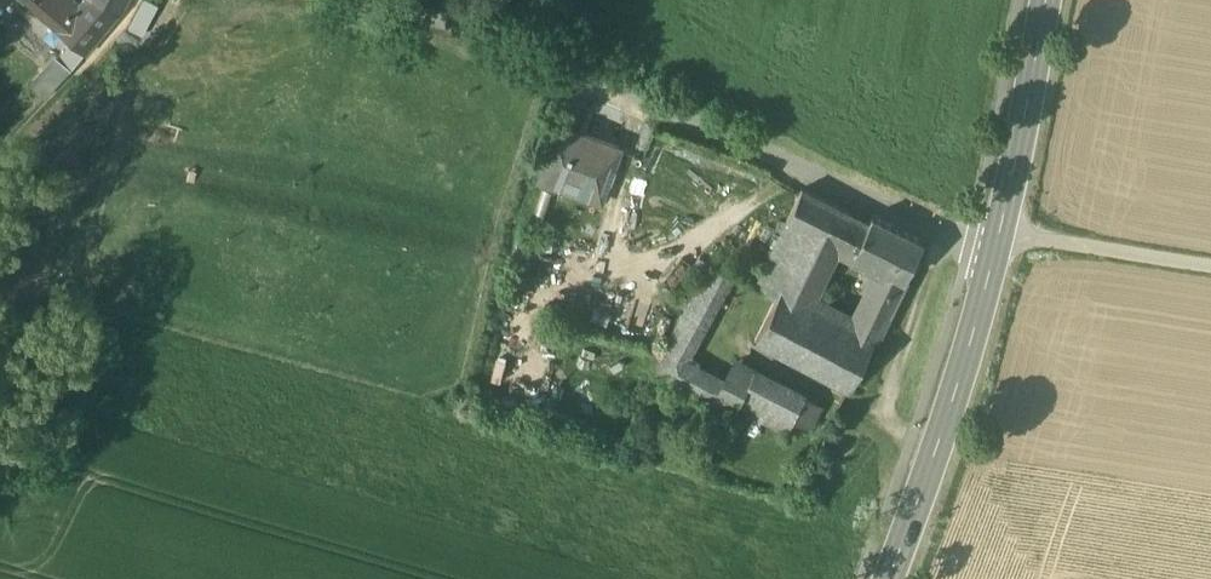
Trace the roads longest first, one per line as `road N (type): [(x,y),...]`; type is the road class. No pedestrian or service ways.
road 1 (residential): [(317,0),(421,16),(496,42),(877,206),(970,240),(996,241)]
road 2 (secondary): [(996,241),(888,578)]
road 3 (secondary): [(1045,0),(996,241)]
road 4 (track): [(996,241),(1035,237),(1210,269)]

